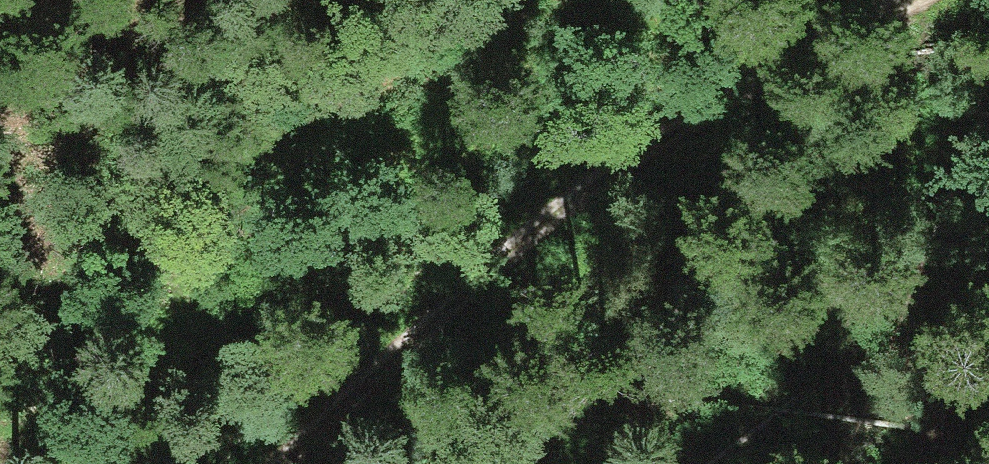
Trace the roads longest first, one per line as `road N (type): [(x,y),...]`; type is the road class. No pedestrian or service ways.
road 1 (track): [(290,463),(449,308),(649,150),(913,0)]

